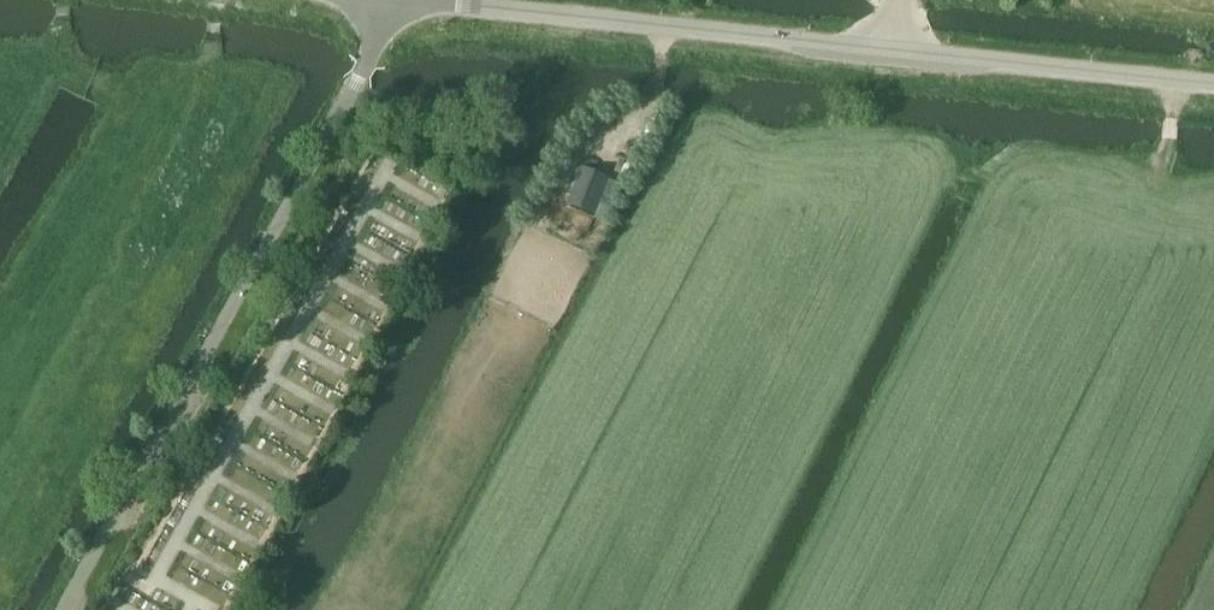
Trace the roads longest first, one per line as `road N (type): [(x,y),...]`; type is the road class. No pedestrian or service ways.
road 1 (unclassified): [(1213,87),(374,0)]
road 2 (unclassified): [(63,609),(362,69),(375,36),(374,0)]
road 3 (track): [(1072,0),(1213,16)]

